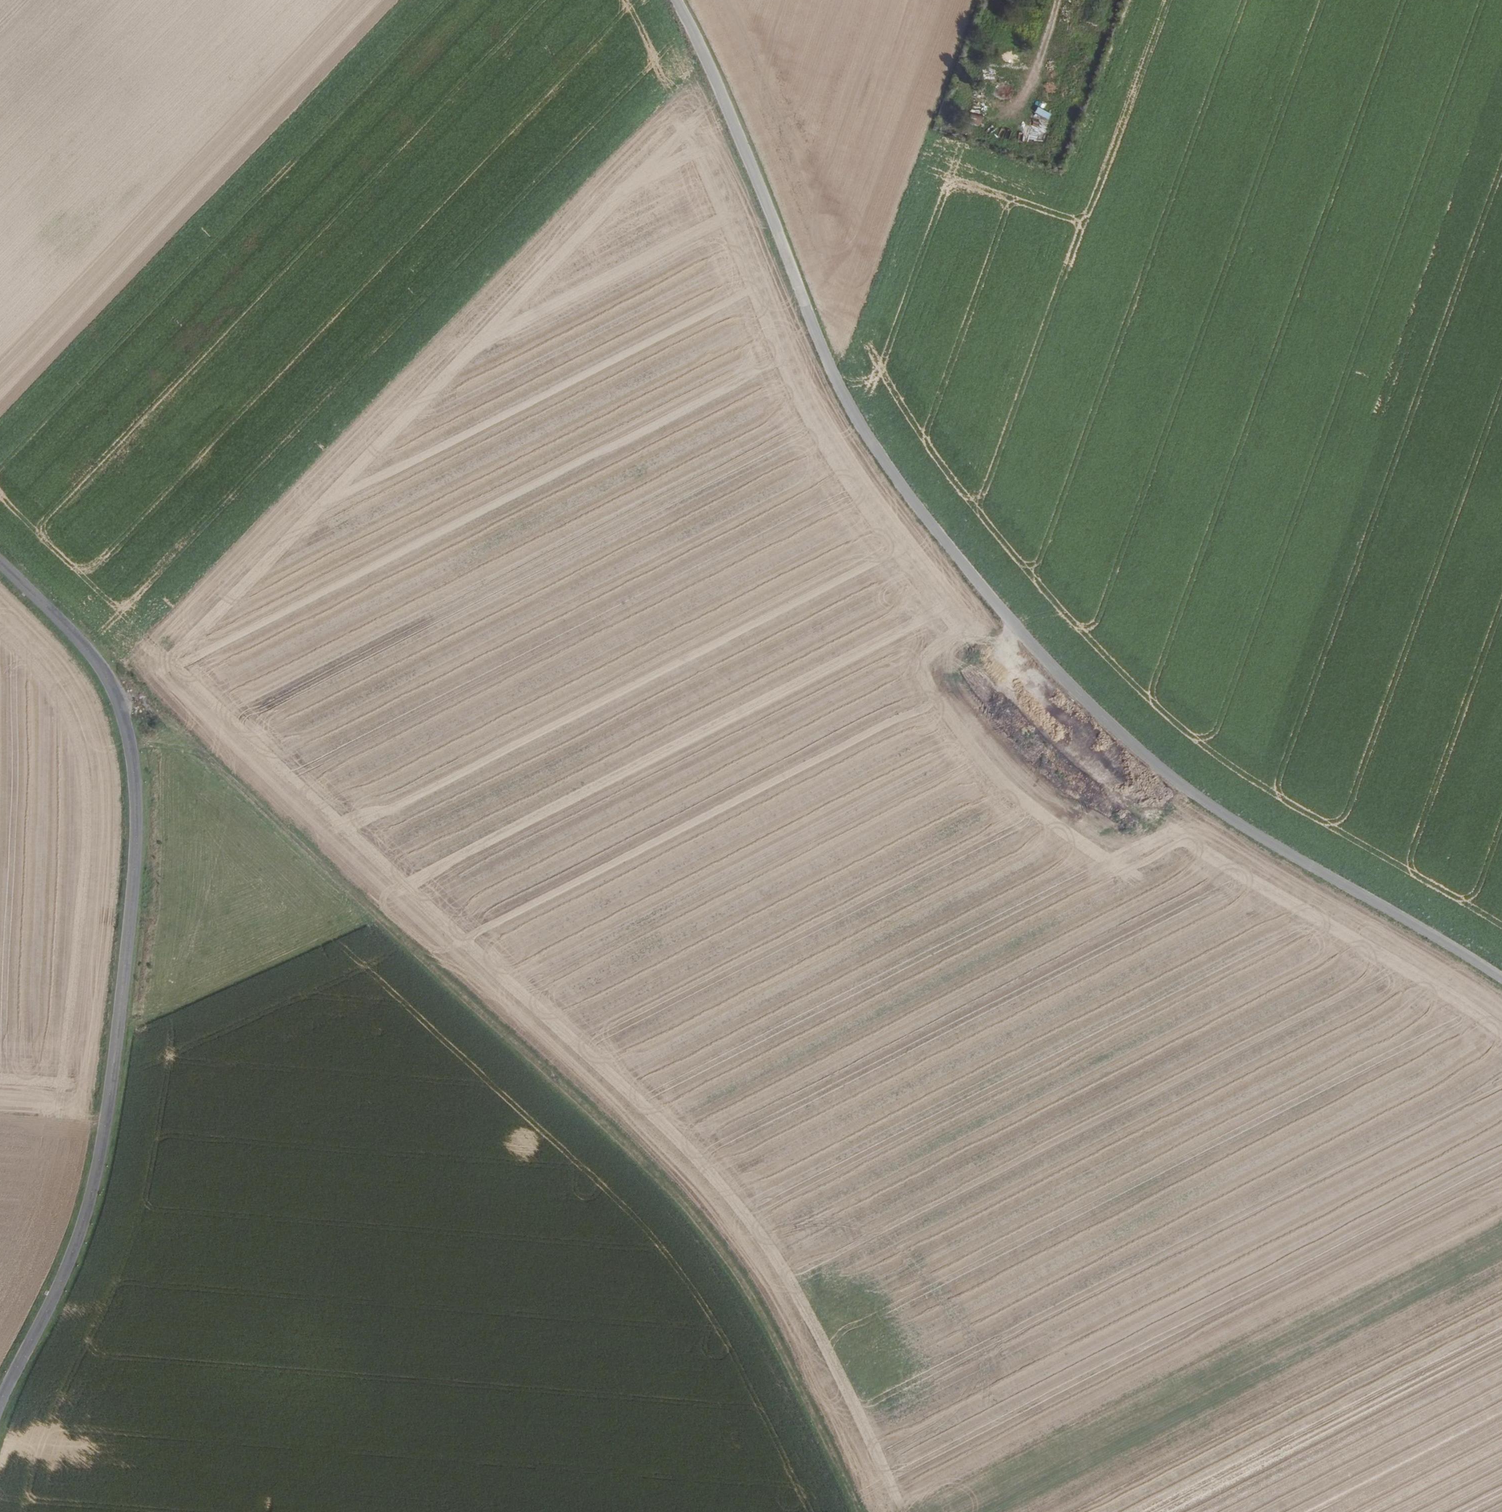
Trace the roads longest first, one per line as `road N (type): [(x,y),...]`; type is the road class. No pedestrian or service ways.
road 1 (unclassified): [(1501,980),(1267,841),(1118,734),(917,509),(841,394),(676,0)]
road 2 (track): [(118,700),(155,709),(650,1171),(730,1264),(859,1511)]
road 3 (tertiary): [(0,563),(107,679),(126,725),(137,805),(100,1161),(72,1253),(0,1410)]

